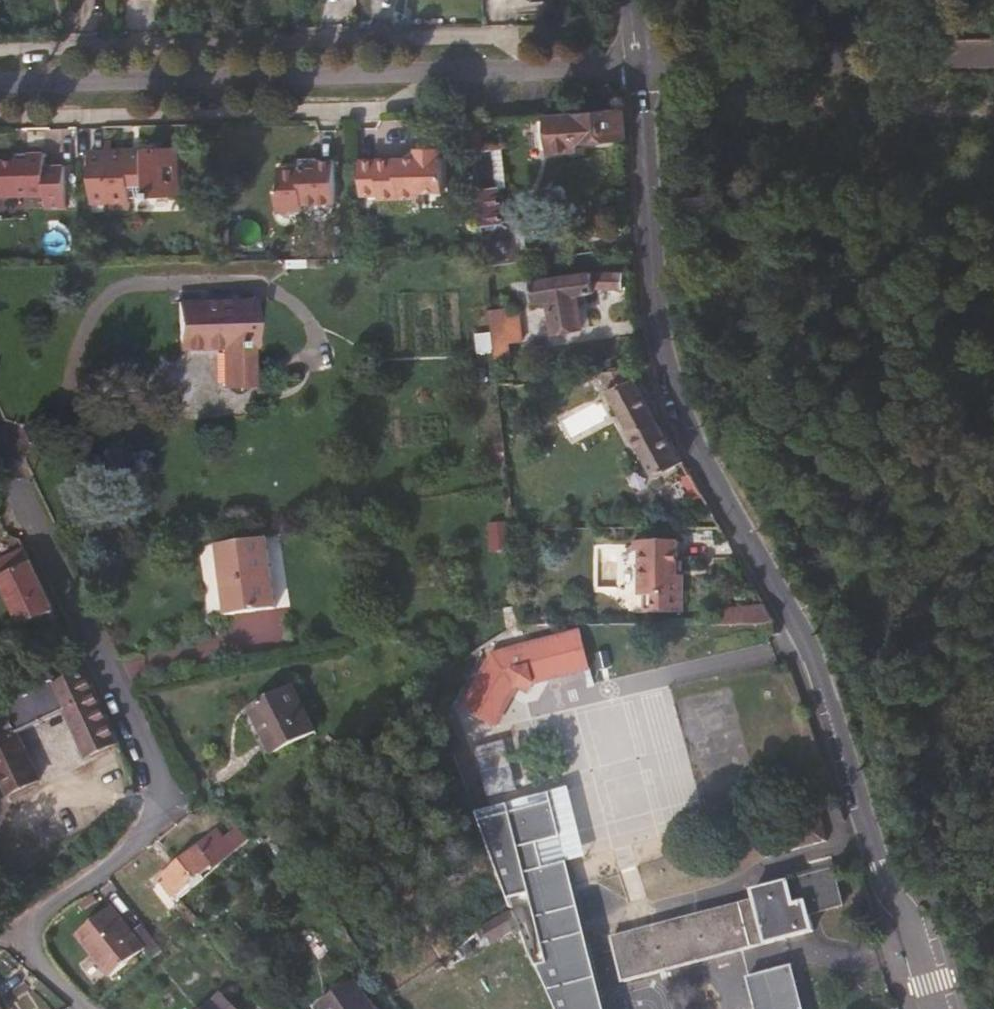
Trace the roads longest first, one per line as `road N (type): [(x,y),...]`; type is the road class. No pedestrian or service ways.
road 1 (tertiary): [(937,1008),(813,651),(682,411),(656,319),(645,66)]
road 2 (residential): [(89,1008),(38,962),(29,940),(35,926),(152,825),(161,796),(0,454)]
road 3 (residential): [(645,66),(0,92)]
road 4 (unclassified): [(645,66),(993,55)]

